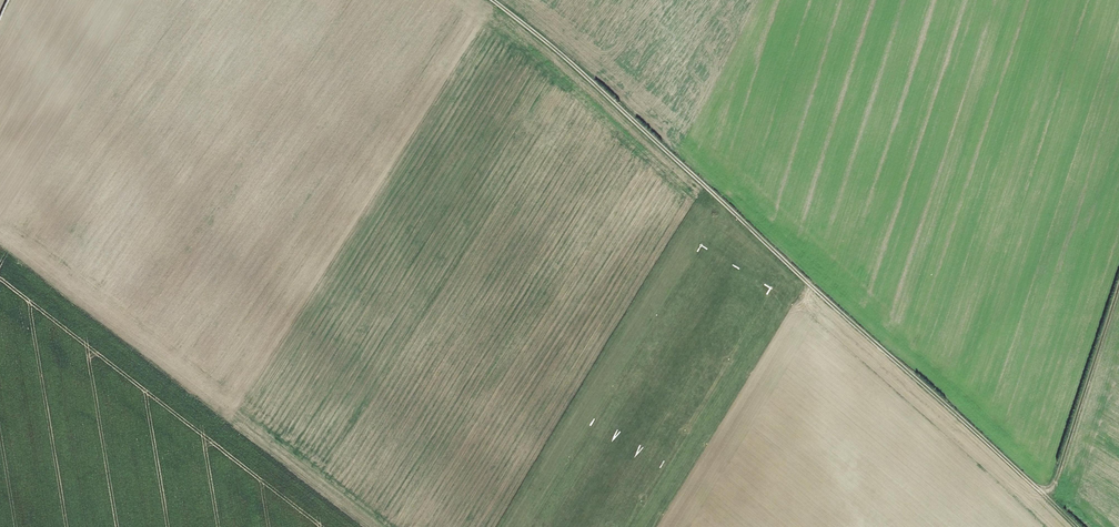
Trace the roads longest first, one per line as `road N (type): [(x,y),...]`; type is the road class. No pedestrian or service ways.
road 1 (track): [(488,0),(594,84),(1074,526)]
road 2 (track): [(1118,286),(1048,503)]

